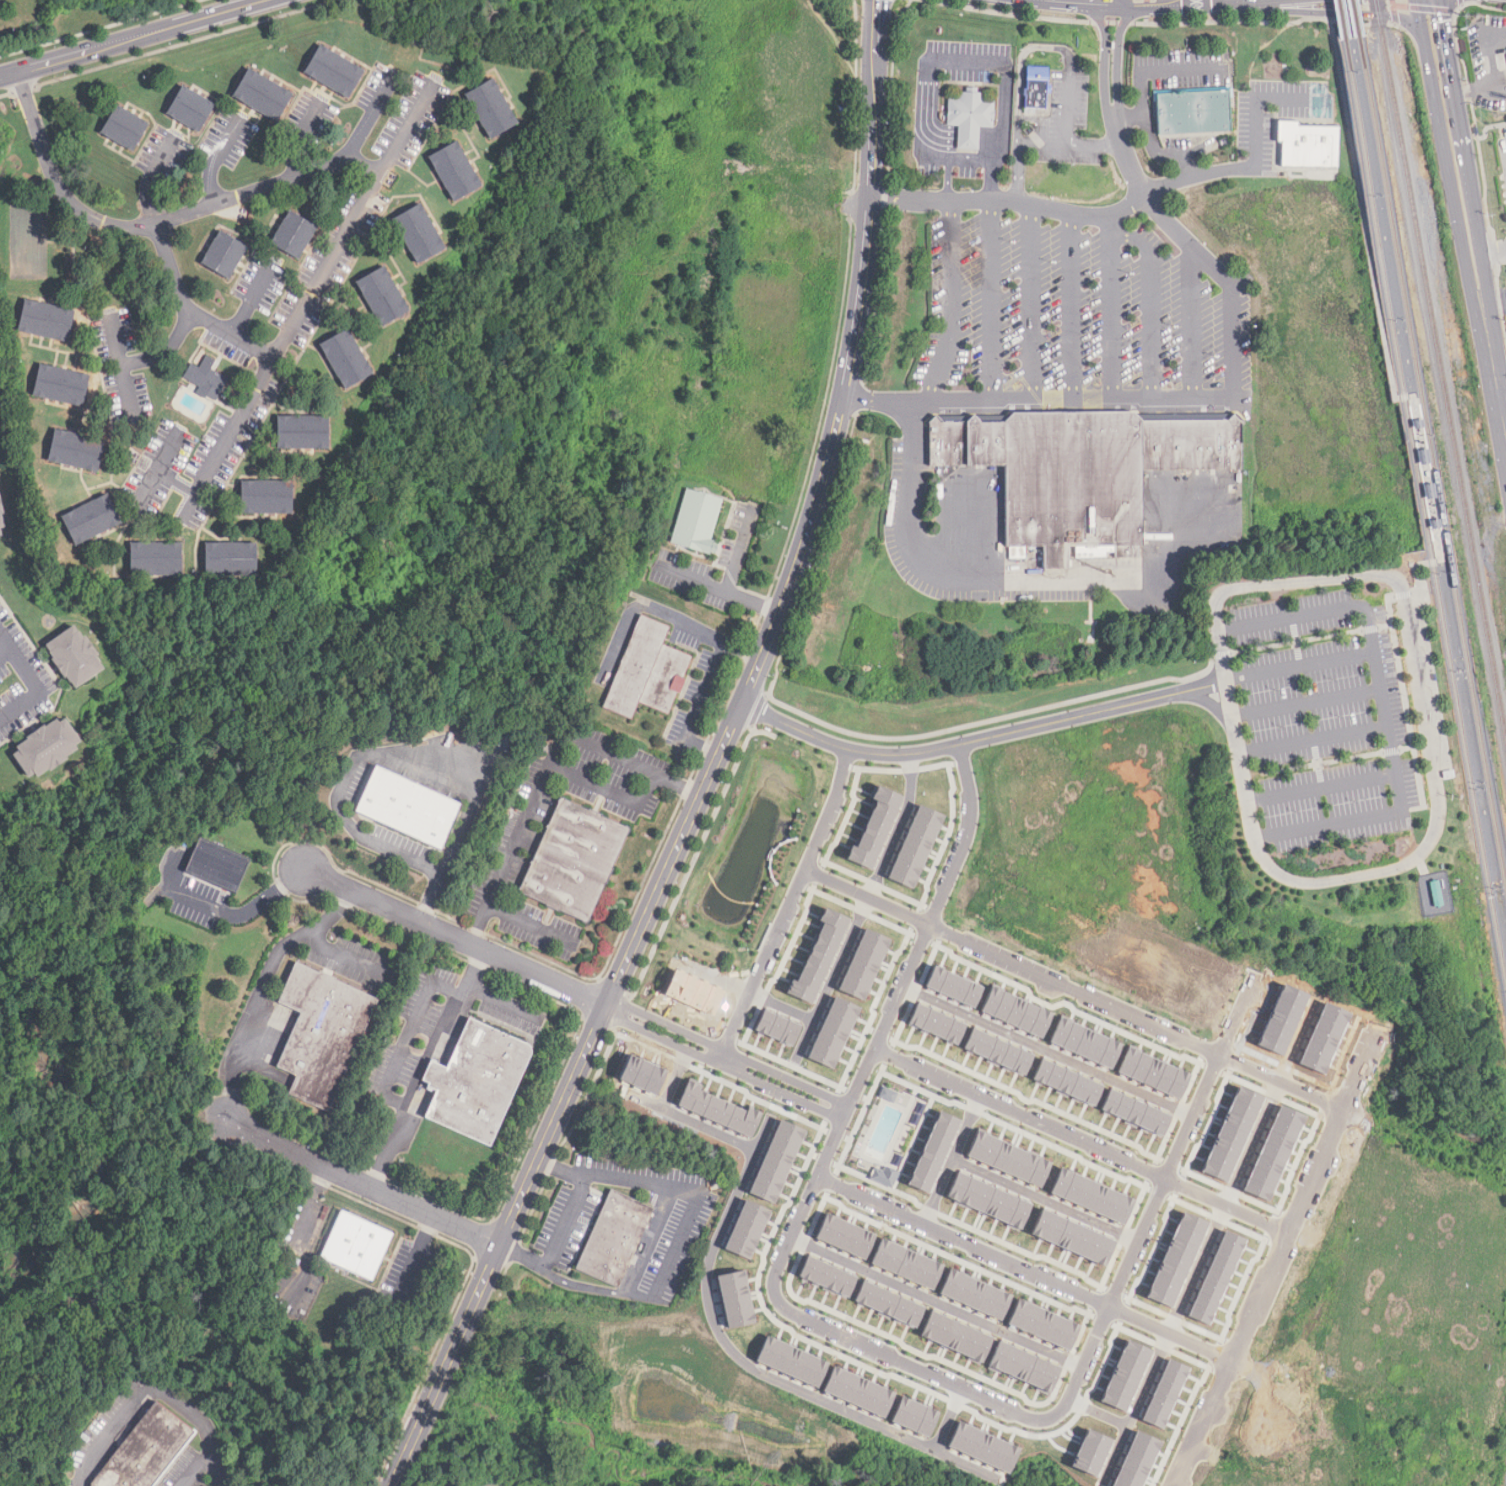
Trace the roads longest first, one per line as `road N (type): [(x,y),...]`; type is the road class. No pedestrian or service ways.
road 1 (residential): [(807,870),(1345,1108),(1484,1180),(1491,1218),(1478,1320),(1422,1427),(1408,1485)]
road 2 (tertiary): [(392,1485),(742,706)]
road 3 (tertiary): [(742,706),(815,511),(848,372),(867,251),(877,0)]
road 4 (residential): [(1418,1437),(817,1177)]
road 5 (residential): [(961,743),(970,822),(778,1267),(776,1293)]
road 6 (residential): [(1392,990),(1173,1485)]
road 7 (residential): [(1050,1417),(1083,1366),(1270,938)]
road 8 (residential): [(742,706),(848,749),(894,755),(1184,693)]
road 9 (residential): [(1290,1227),(874,1048)]
road 10 (secondary): [(1432,0),(1505,442)]
road 11 (residential): [(1117,708),(1140,848),(1162,882),(1194,905),(1392,990)]
road 12 (residential): [(18,73),(62,196),(94,222),(158,232),(182,303),(277,361)]
road 13 (residential): [(371,160),(366,203),(197,516)]
road 14 (residential): [(452,76),(398,143),(360,167),(158,232)]
road 15 (residential): [(719,1063),(840,798),(848,749)]
road 16 (residential): [(607,1006),(304,871)]
road 17 (residential): [(776,1293),(793,1311),(1024,1416),(1050,1417)]
road 18 (residential): [(499,1247),(222,1123)]
road 19 (residential): [(849,1103),(635,1007),(607,1006)]
road 20 (residential): [(607,1006),(842,1117)]
road 21 (secondary): [(0,78),(174,25)]
road 22 (residential): [(0,633),(41,693),(0,718)]

